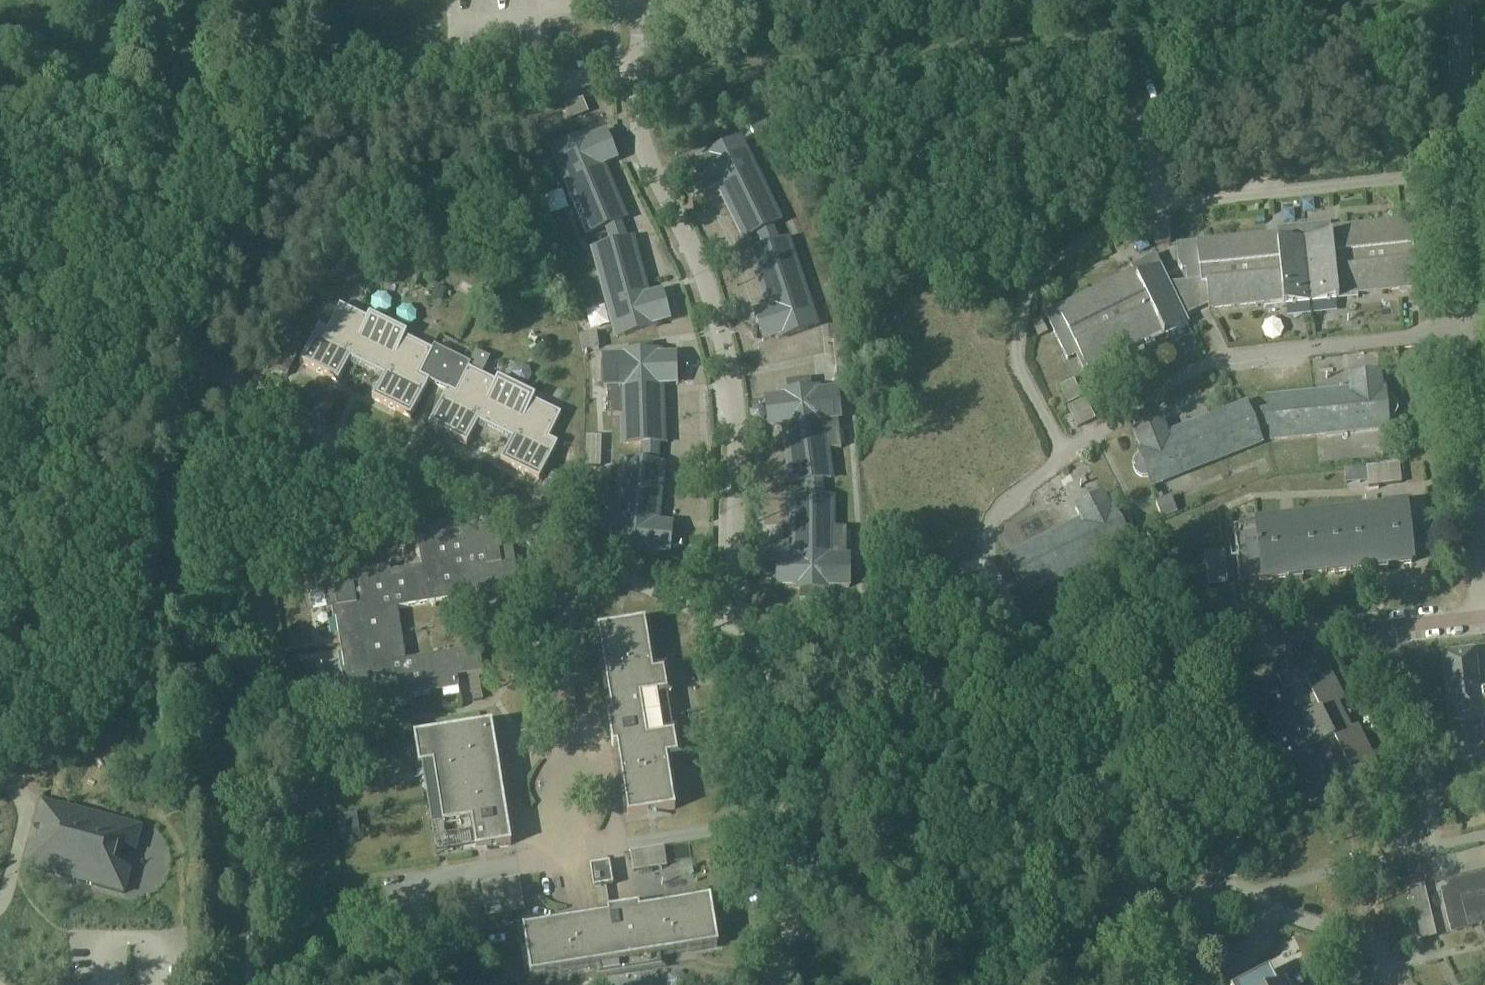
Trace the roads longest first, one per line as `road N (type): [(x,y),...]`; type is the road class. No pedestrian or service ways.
road 1 (residential): [(1067,458),(1022,362),(1025,277),(1073,231),(1141,198),(1464,179)]
road 2 (residential): [(731,623),(733,386),(701,275),(641,123),(641,3)]
road 3 (residential): [(731,623),(330,432)]
road 4 (residential): [(1067,458),(1184,369),(1214,356),(1294,343),(1471,339)]
road 5 (unclassified): [(330,432),(0,264)]
road 6 (unclassified): [(788,926),(1143,902)]
road 7 (track): [(0,115),(307,96)]
road 8 (unclassified): [(788,926),(767,642)]
road 9 (residential): [(1482,615),(1200,650)]
road 10 (residential): [(1482,615),(1471,339)]
road 11 (residential): [(1014,669),(987,618),(987,529),(1067,458)]
road 12 (unclassified): [(870,845),(997,859),(1022,850),(1051,799)]
road 13 (unclassified): [(1401,984),(1376,946),(1223,891)]
road 14 (unclassified): [(1051,799),(1079,801),(1099,788),(1110,765),(1104,659)]
road 15 (residential): [(1464,179),(1456,0)]
road 16 (residential): [(845,685),(1014,669)]
road 17 (residential): [(1471,339),(1464,179)]
road 18 (unclassified): [(1051,799),(915,723)]
road 19 (residential): [(307,96),(453,90)]
road 20 (unclassified): [(1143,902),(1051,799)]
road 21 (unclassified): [(870,845),(862,828),(881,773),(915,723)]

